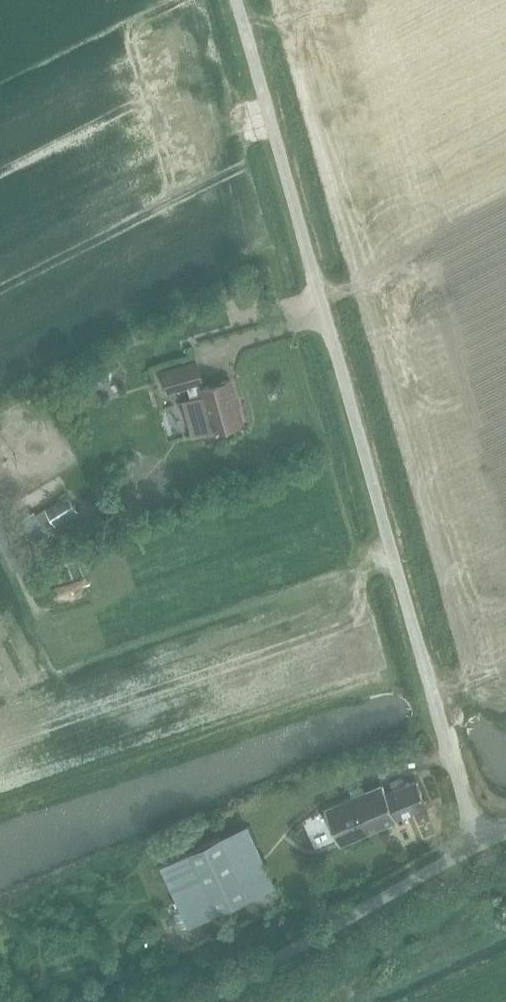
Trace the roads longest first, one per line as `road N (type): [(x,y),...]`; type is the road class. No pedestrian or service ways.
road 1 (unclassified): [(482,839),(464,808),(232,0)]
road 2 (unclassified): [(197,1001),(482,839)]

